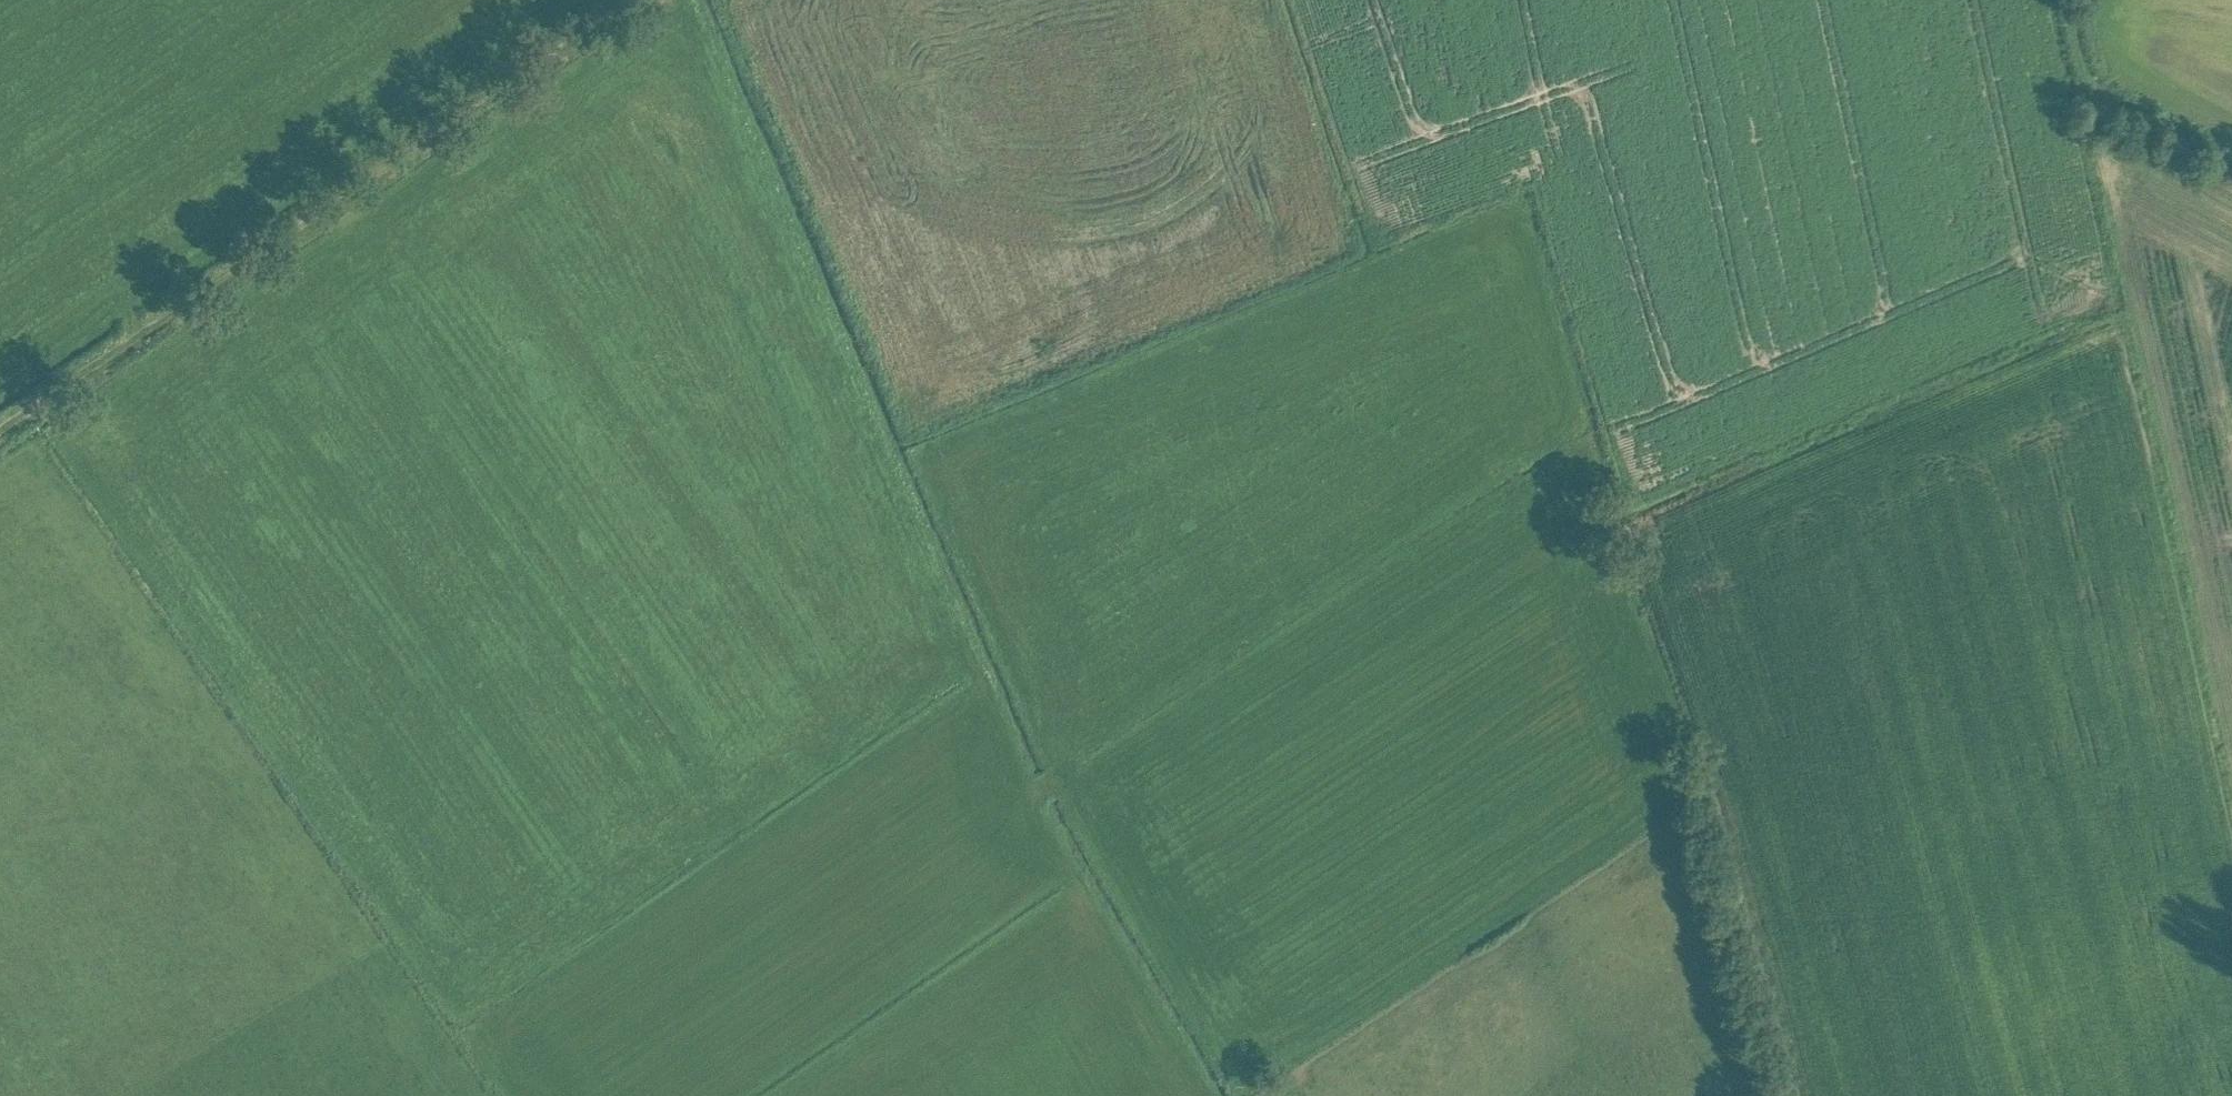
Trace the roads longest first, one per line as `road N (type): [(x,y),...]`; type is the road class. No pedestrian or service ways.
road 1 (track): [(0,429),(633,0)]
road 2 (track): [(2072,0),(2092,81),(2231,164)]

